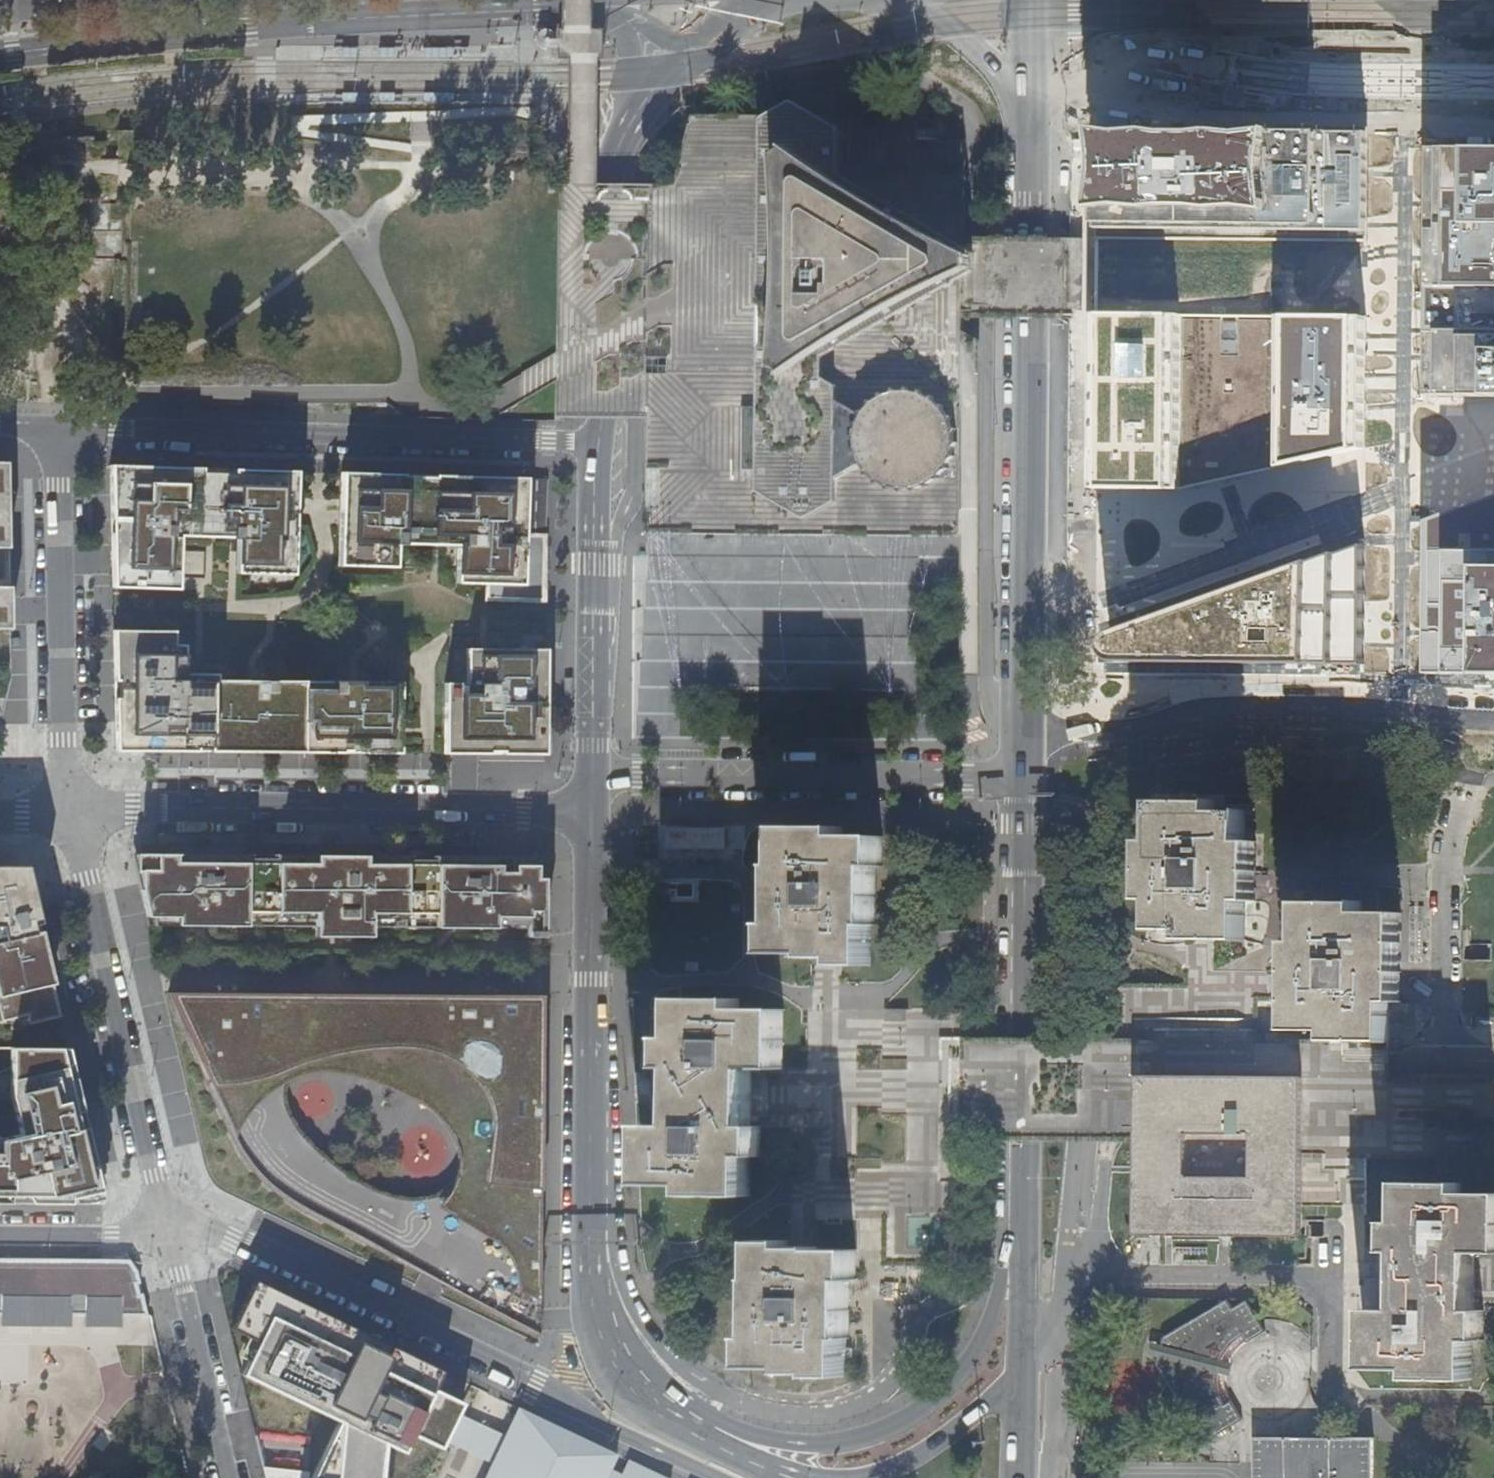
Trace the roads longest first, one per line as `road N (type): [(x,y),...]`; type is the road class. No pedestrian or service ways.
road 1 (residential): [(168,1216),(237,1239),(719,1477)]
road 2 (primary): [(588,812),(592,1286),(610,1355),(647,1404)]
road 3 (tertiary): [(586,7),(194,33),(0,56)]
road 4 (primary): [(1026,682),(1030,119)]
road 5 (residential): [(612,443),(57,426)]
road 6 (residential): [(72,813),(588,812)]
road 7 (primary): [(647,1404),(710,1428),(796,1444),(844,1443),(897,1423),(937,1395),(971,1353),(1025,1227)]
road 8 (residential): [(1026,682),(1493,683)]
road 9 (residential): [(1493,126),(1405,118),(1030,119)]
road 10 (residential): [(1026,778),(591,773)]
road 11 (residential): [(72,813),(168,1216)]
road 12 (residential): [(1080,1057),(1493,1060)]
road 13 (residential): [(57,426),(72,813)]
road 14 (primary): [(627,112),(613,182),(612,443)]
road 15 (primary): [(612,443),(591,773)]
road 16 (residential): [(1068,1335),(1080,1057)]
road 17 (primary): [(1027,1056),(1026,778)]
road 18 (residential): [(231,1477),(168,1216)]
road 19 (residential): [(856,1477),(923,1452),(1022,1379)]
road 20 (primary): [(760,0),(627,112)]
road 21 (residential): [(168,1216),(118,1236),(0,1236)]
road 22 (primary): [(1025,1227),(1027,1056)]
road 23 (tertiary): [(1030,119),(975,51),(911,0)]
road 24 (primary): [(1022,1379),(1025,1227)]
road 25 (residential): [(1057,1477),(1068,1335)]
road 26 (tertiary): [(712,0),(586,7)]
road 27 (tertiary): [(586,7),(619,29),(627,46),(627,112)]

